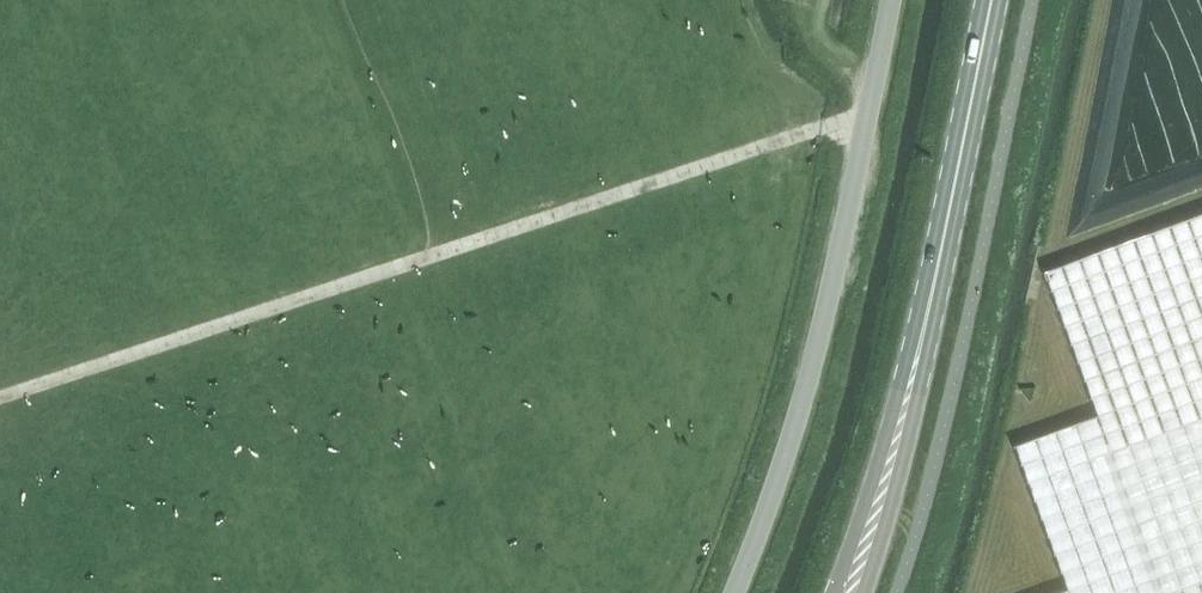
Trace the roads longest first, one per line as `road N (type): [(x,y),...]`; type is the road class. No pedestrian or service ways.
road 1 (unclassified): [(737,592),(823,336),(891,0)]
road 2 (secondary): [(849,592),(916,369),(992,0)]

